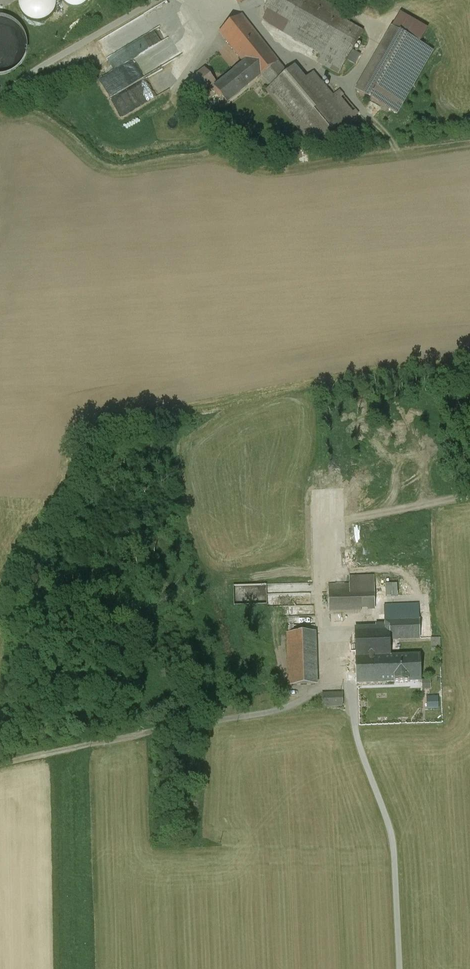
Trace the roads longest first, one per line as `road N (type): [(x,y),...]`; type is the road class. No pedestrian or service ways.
road 1 (track): [(332,677),(326,572),(355,511),(469,495)]

